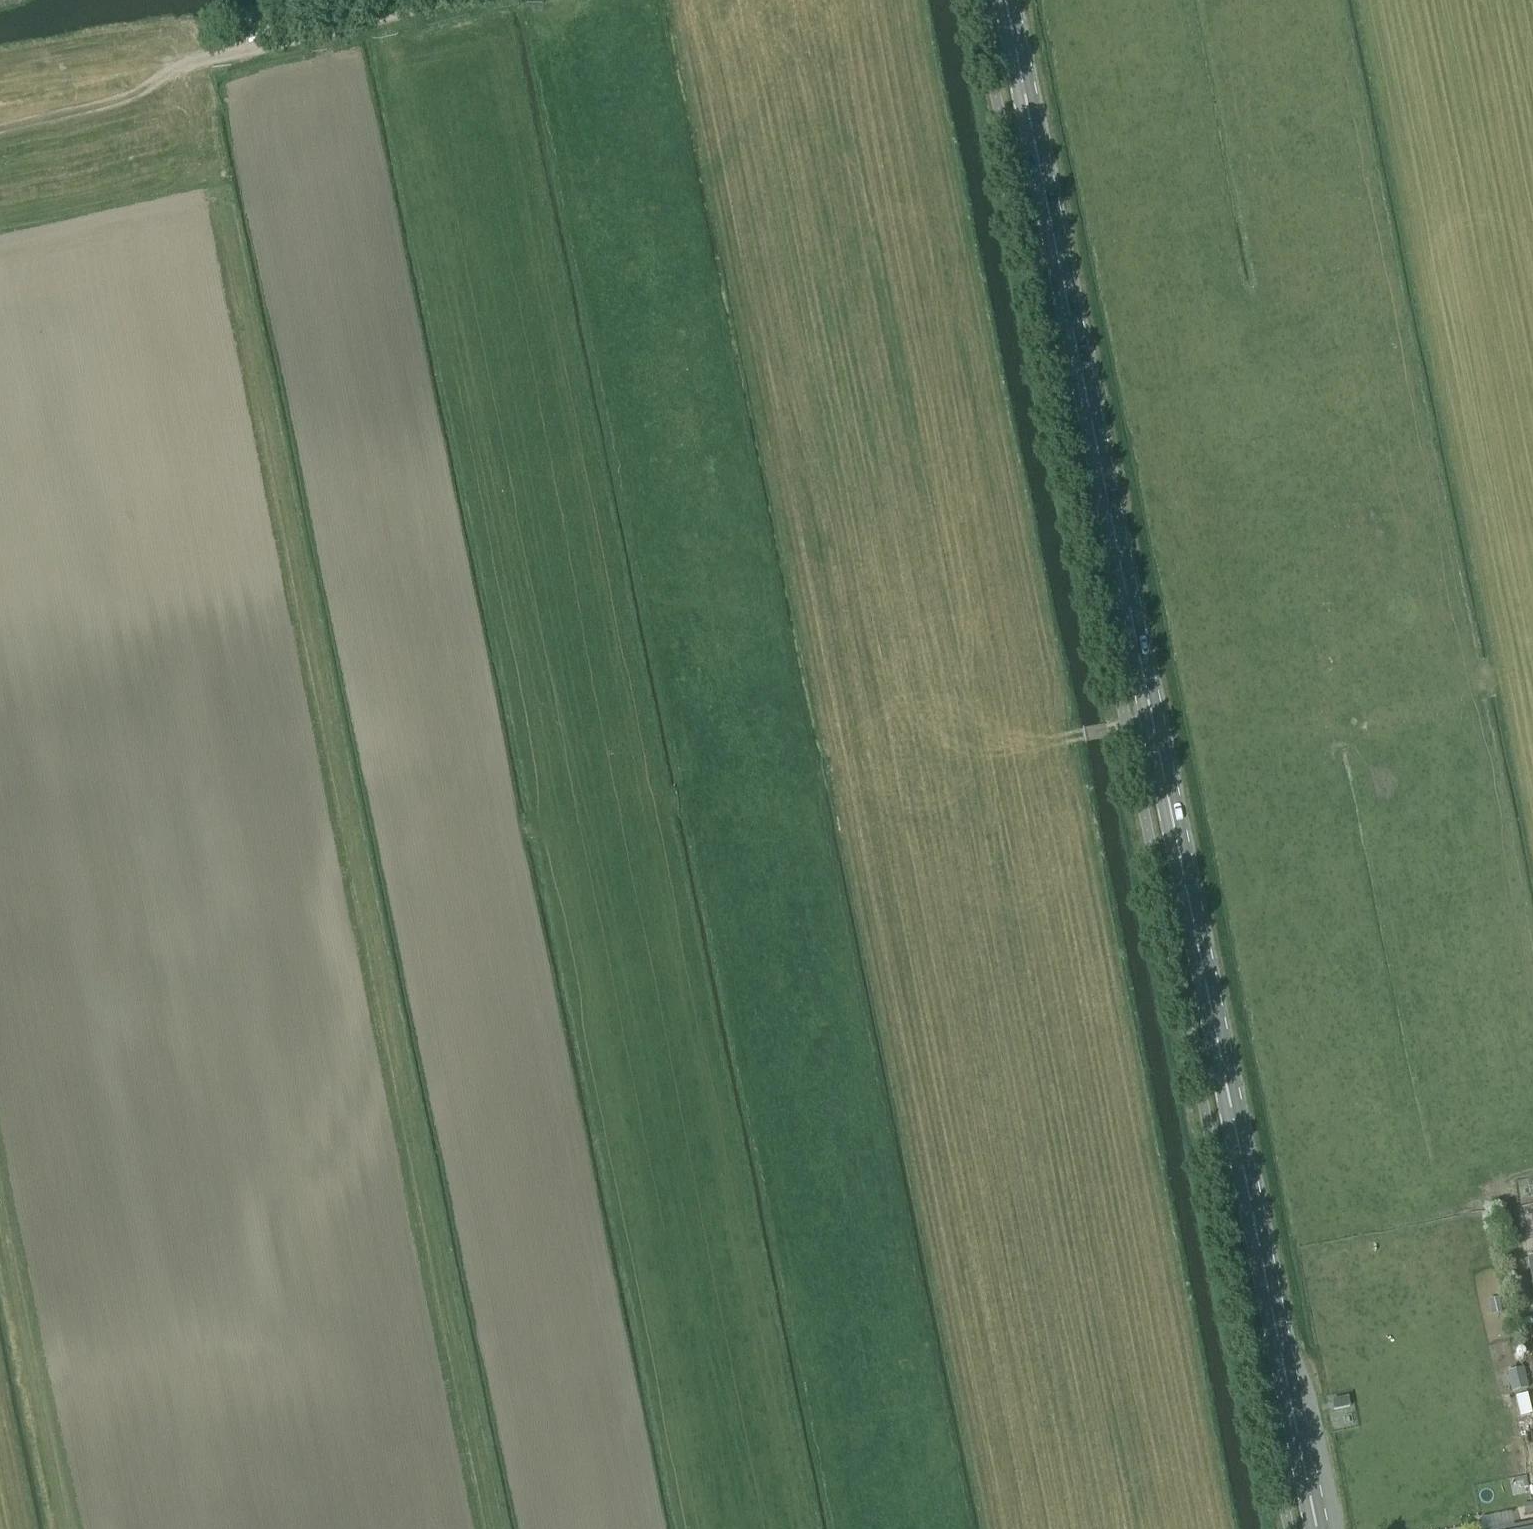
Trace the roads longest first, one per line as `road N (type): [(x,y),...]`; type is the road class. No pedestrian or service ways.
road 1 (primary): [(1319,1528),(1006,0)]
road 2 (unclassified): [(235,47),(448,0)]

